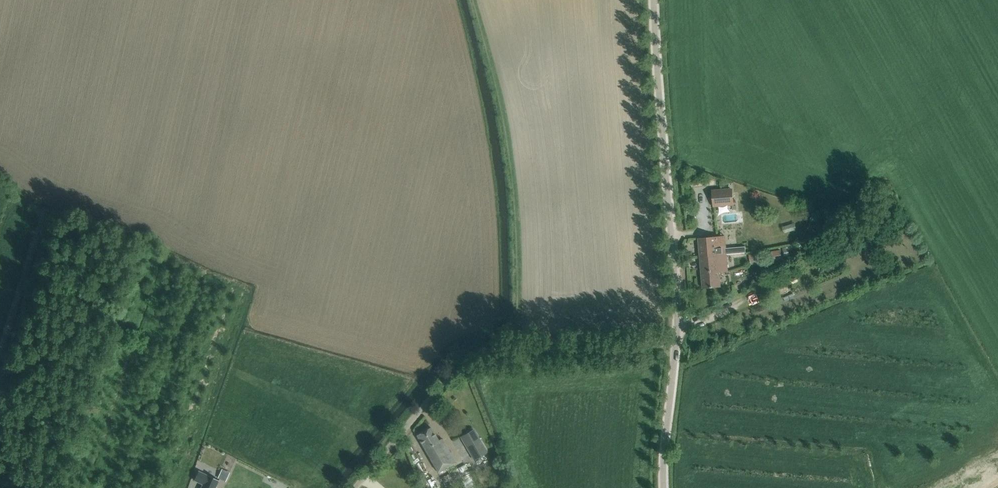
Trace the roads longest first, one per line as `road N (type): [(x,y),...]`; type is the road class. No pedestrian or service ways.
road 1 (unclassified): [(662,487),(676,342),(656,0)]
road 2 (track): [(428,398),(452,369),(482,354),(676,342)]

